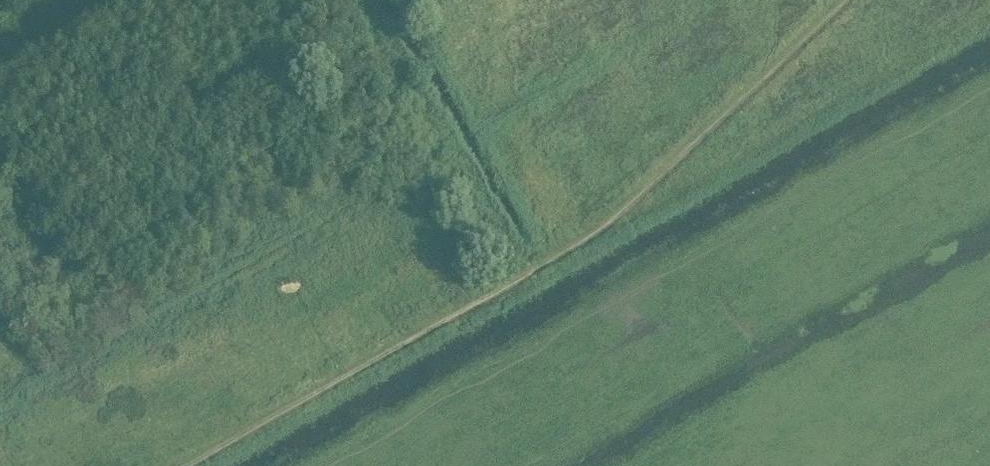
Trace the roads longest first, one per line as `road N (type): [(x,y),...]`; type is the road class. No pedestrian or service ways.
road 1 (track): [(199,465),(594,242),(848,0)]

